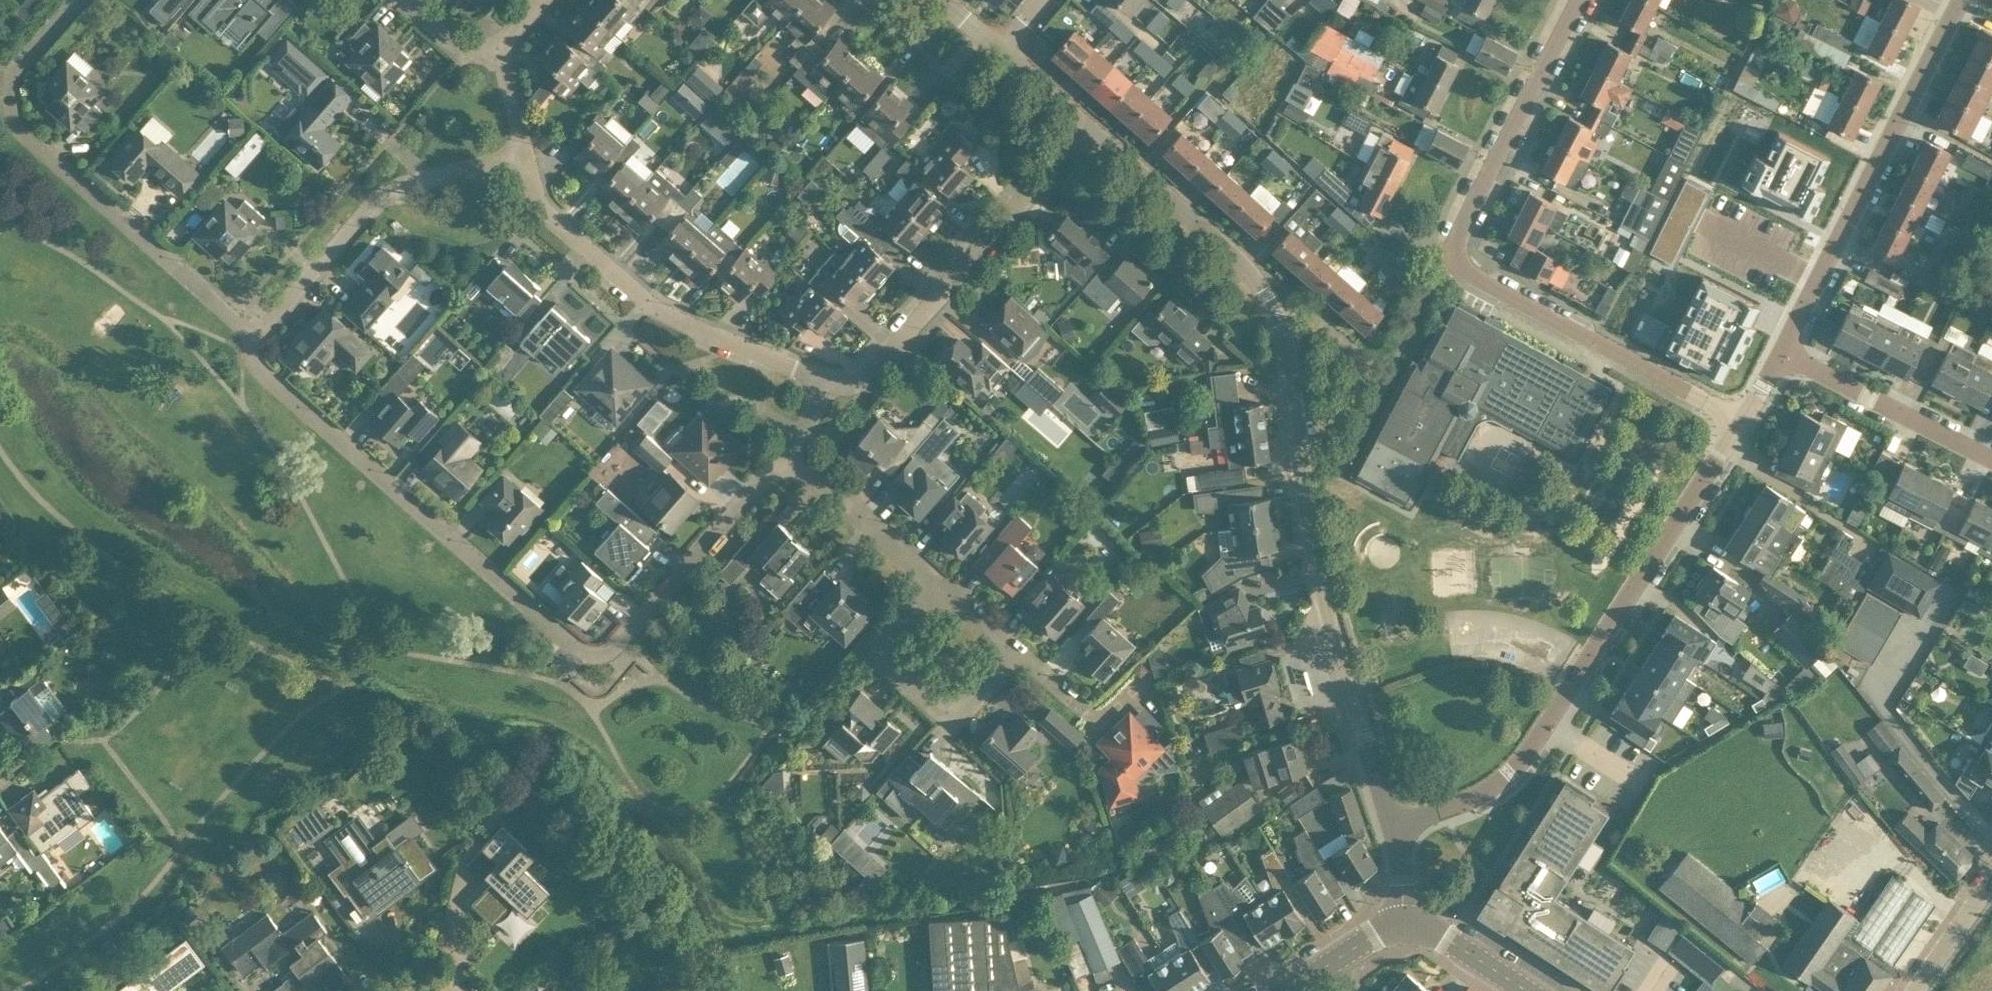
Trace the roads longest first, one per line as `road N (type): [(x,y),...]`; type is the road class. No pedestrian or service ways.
road 1 (unclassified): [(1394,823),(1329,620),(1275,291),(1250,260),(1085,124)]
road 2 (residential): [(257,323),(256,359),(576,647),(594,655),(624,636),(785,447)]
road 3 (residential): [(1743,419),(1464,270),(1454,253),(1455,234),(1579,0)]
road 4 (unclassified): [(1394,823),(1505,771),(1544,728),(1743,419)]
road 5 (unclassified): [(257,323),(27,122),(16,90),(27,55),(73,0)]
road 6 (residential): [(828,386),(651,303),(548,213),(521,150)]
road 7 (residential): [(1782,355),(1962,0)]
road 8 (residential): [(1085,124),(864,377),(828,386)]
road 9 (residential): [(521,150),(407,181),(373,205),(257,323)]
road 10 (unclassified): [(926,573),(985,621),(988,644),(954,688),(940,688),(890,648),(888,631)]
road 11 (unclassified): [(1991,458),(1782,355)]
road 12 (unclassified): [(926,573),(785,447)]
road 13 (tertiary): [(1530,990),(1471,951),(1405,933)]
road 14 (tertiary): [(1284,990),(1353,946),(1405,933)]
road 15 (residential): [(1915,990),(1991,881)]

